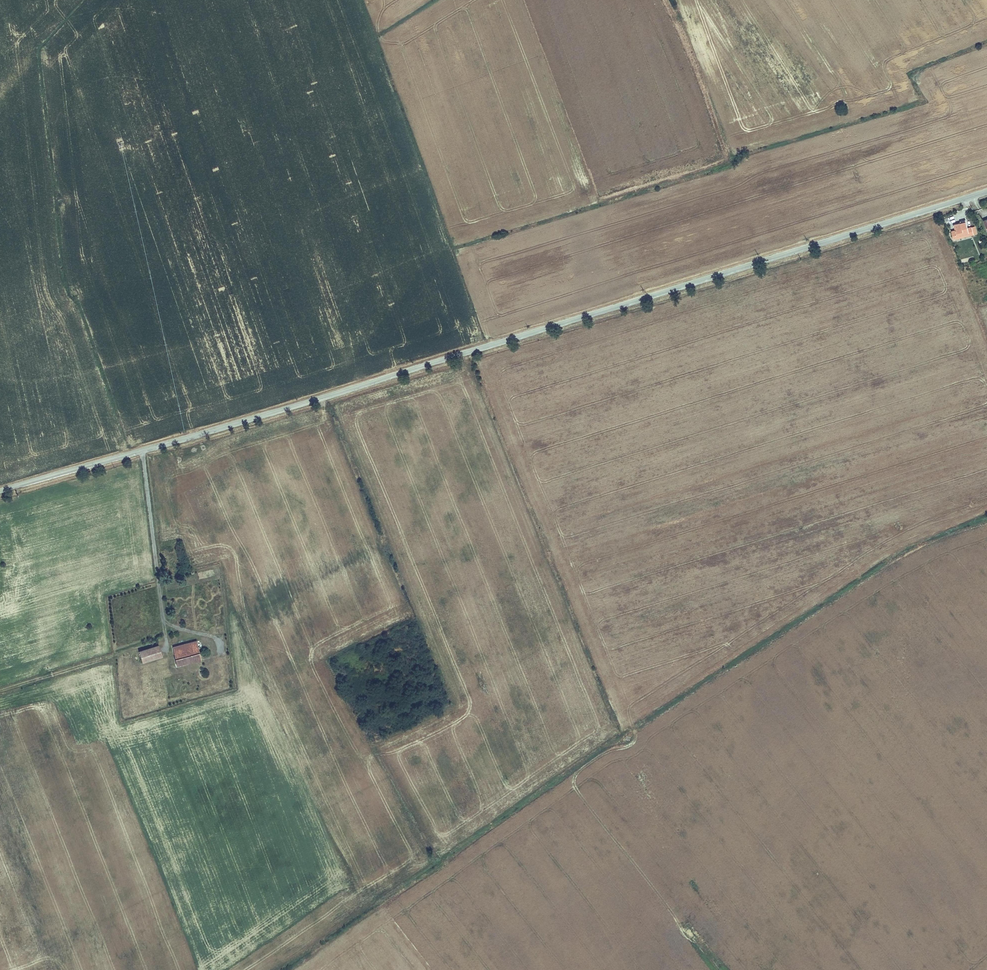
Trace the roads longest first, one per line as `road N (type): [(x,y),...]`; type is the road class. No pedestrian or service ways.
road 1 (unclassified): [(0,491),(986,190)]

